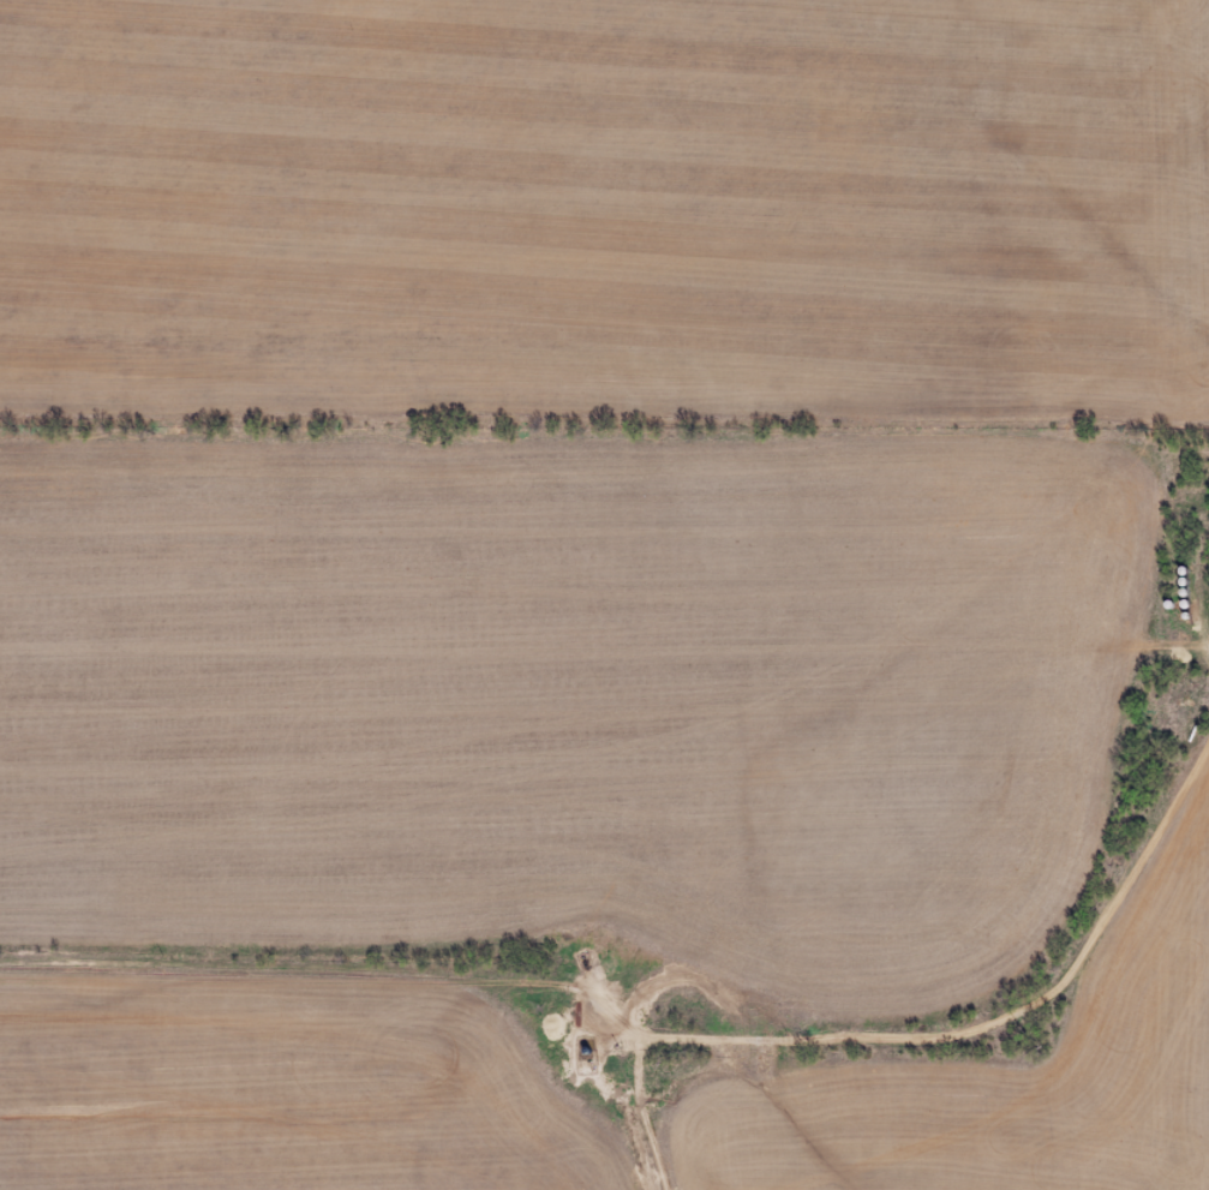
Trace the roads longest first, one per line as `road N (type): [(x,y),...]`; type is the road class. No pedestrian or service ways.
road 1 (residential): [(1208,700),(1123,951),(1061,1037),(892,1060),(635,1060)]

